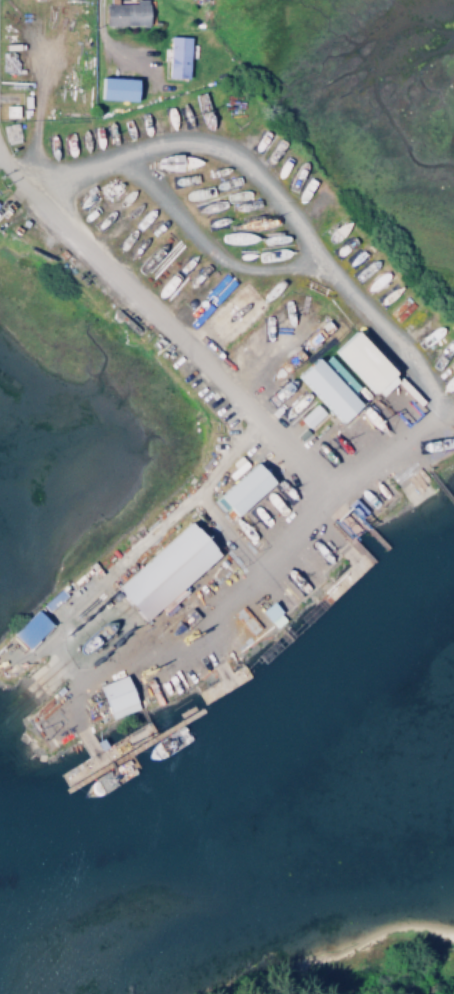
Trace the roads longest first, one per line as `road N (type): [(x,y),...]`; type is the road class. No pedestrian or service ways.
road 1 (residential): [(326,497),(0,171)]

